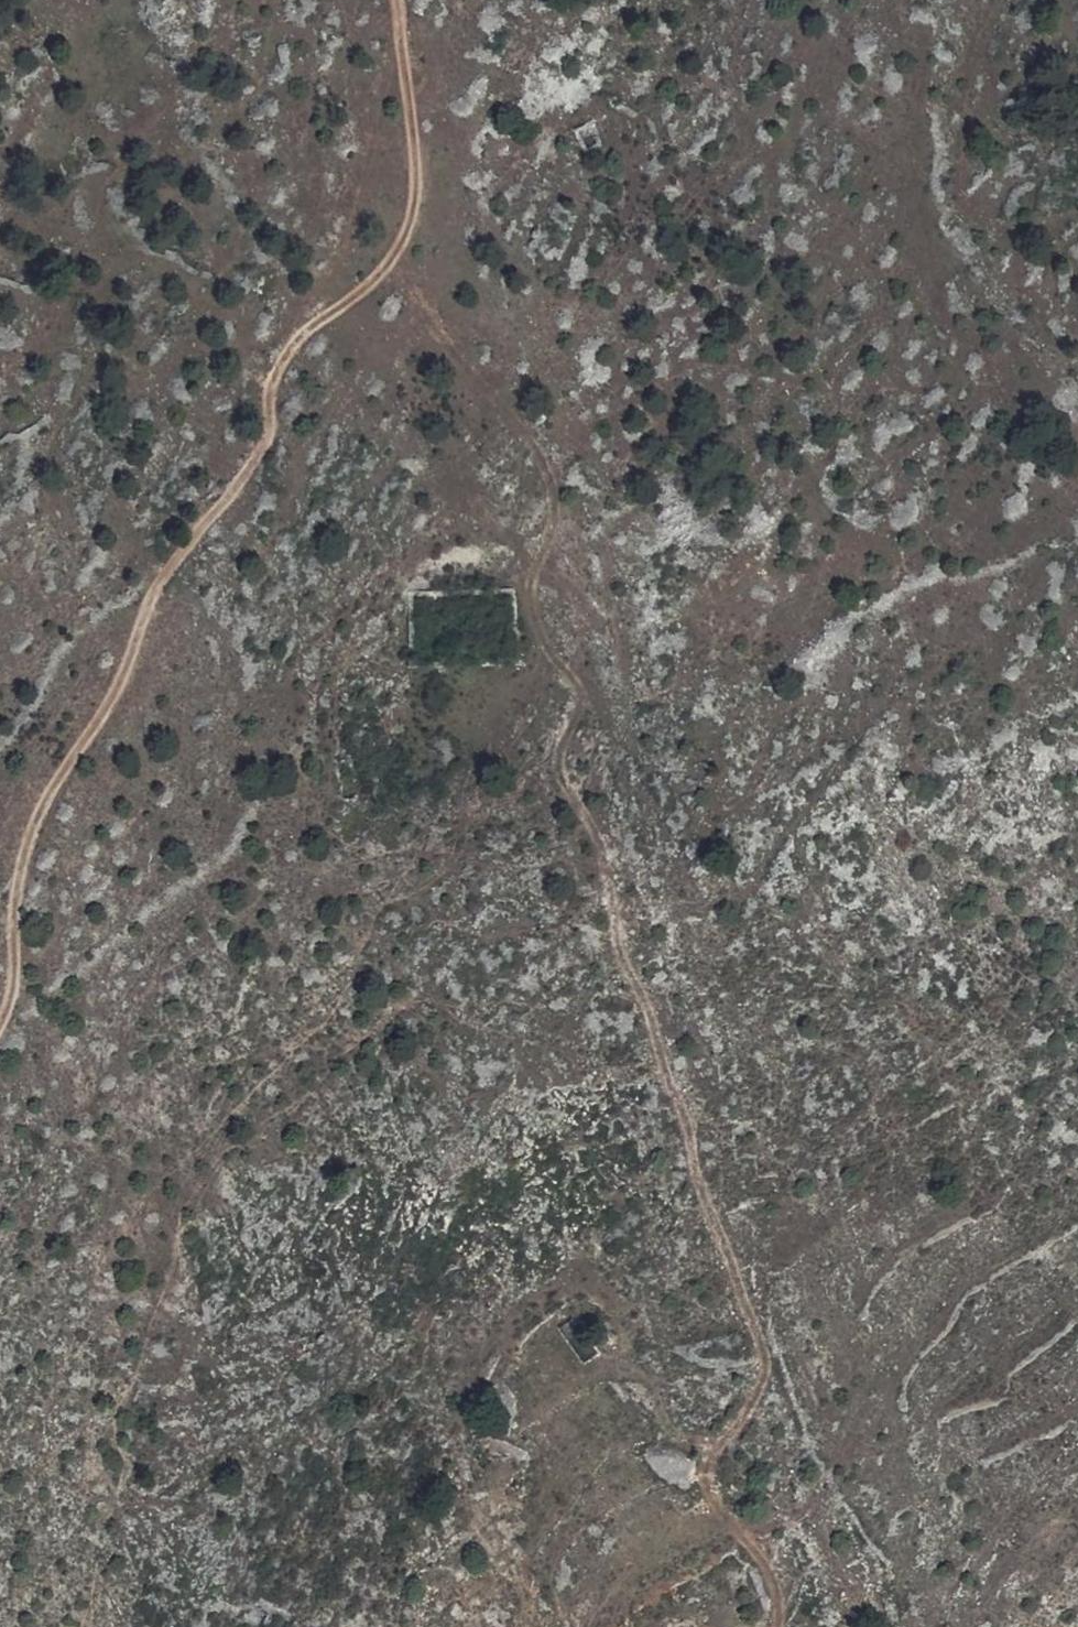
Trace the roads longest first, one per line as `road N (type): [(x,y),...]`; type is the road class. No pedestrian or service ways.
road 1 (track): [(402,0),(416,136),(406,235),(295,359),(271,451),(217,514),(36,835),(20,988),(0,1022)]

